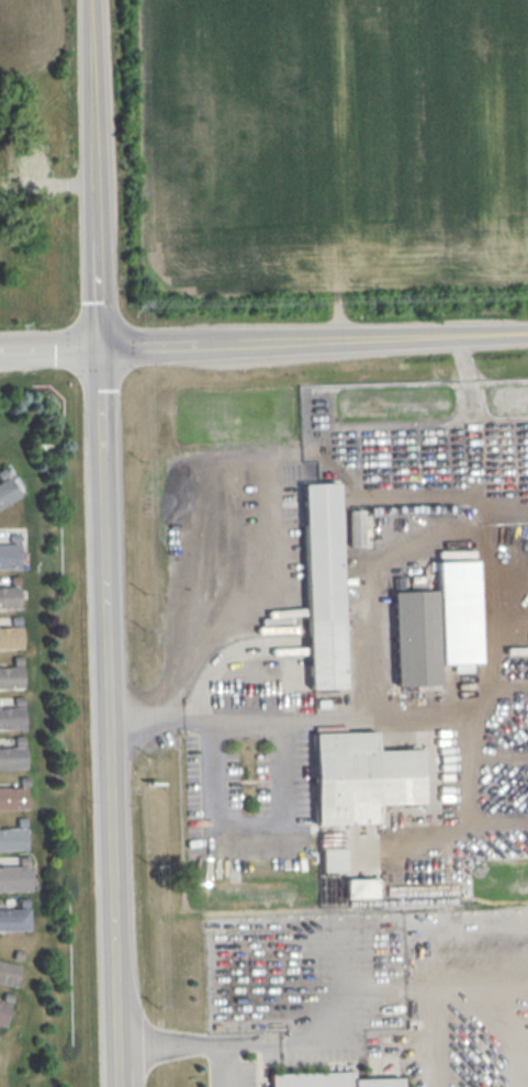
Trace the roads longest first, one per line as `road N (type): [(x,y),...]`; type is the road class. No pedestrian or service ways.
road 1 (tertiary): [(95,0),(122,1086)]
road 2 (tertiary): [(198,344),(527,334)]

